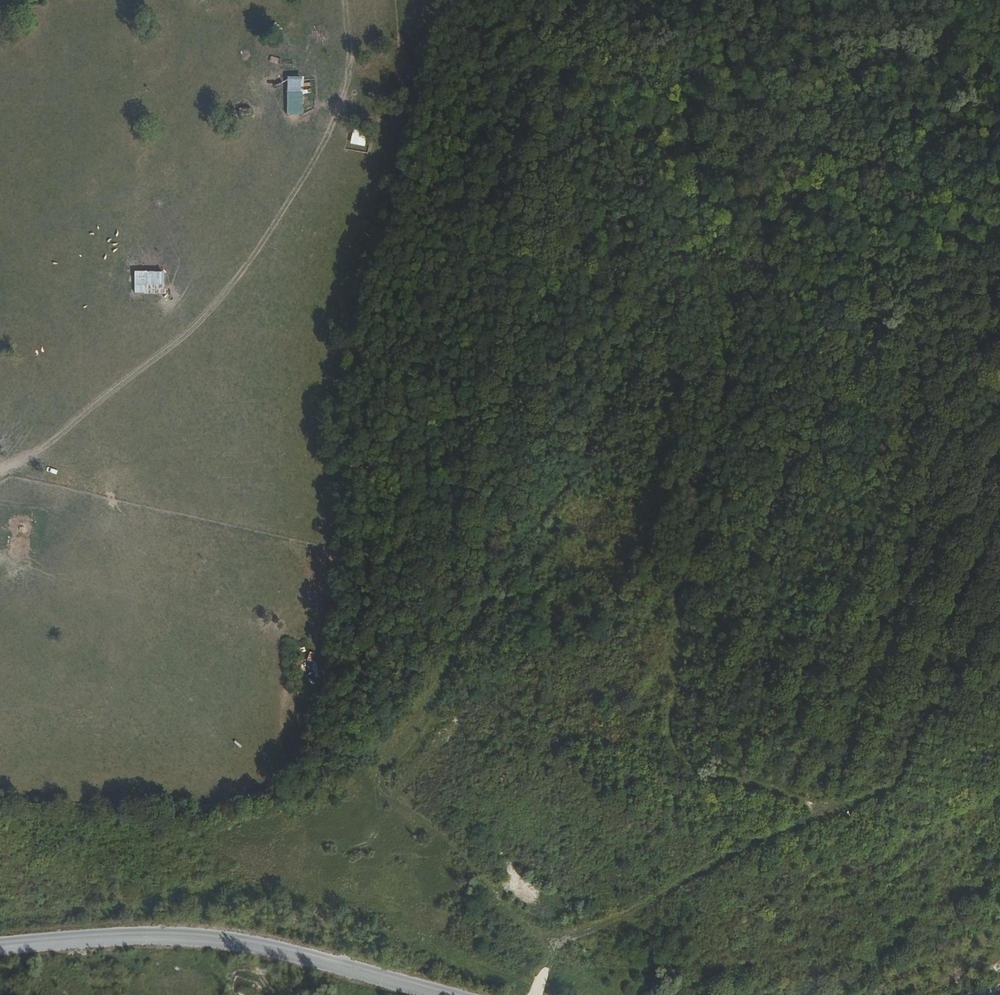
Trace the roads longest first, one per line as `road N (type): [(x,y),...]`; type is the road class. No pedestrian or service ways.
road 1 (track): [(419,712),(383,764),(383,797),(481,868),(516,926),(551,941),(611,923),(892,790),(928,708),(972,712),(999,681)]
road 2 (track): [(0,469),(45,448),(183,338),(234,283),(334,120),(349,65),(346,0)]
road 3 (track): [(823,819),(757,787),(708,777),(673,728),(679,609),(739,350)]
road 4 (track): [(999,877),(794,954),(712,972),(679,994)]
road 5 (track): [(869,994),(885,977),(999,934)]

